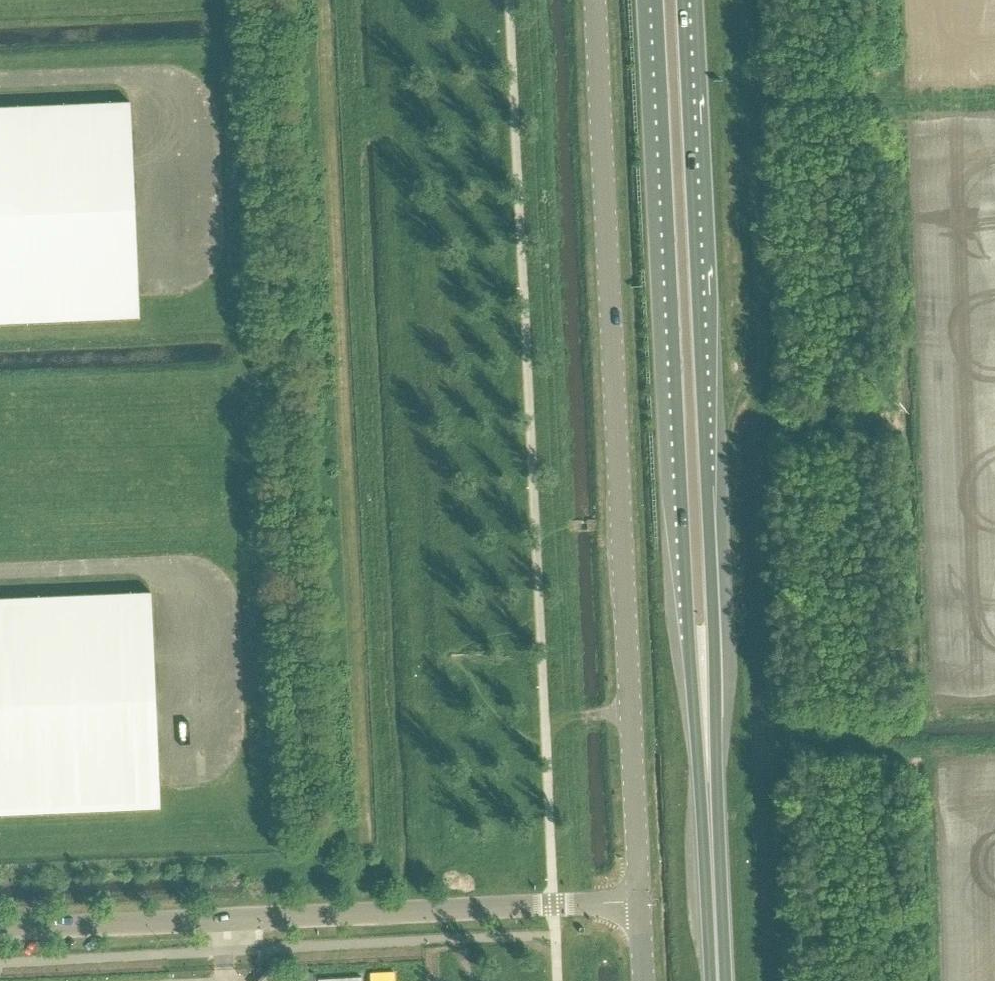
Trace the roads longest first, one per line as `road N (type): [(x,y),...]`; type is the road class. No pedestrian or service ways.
road 1 (trunk): [(656,0),(691,676),(715,905)]
road 2 (trunk): [(715,905),(714,647),(683,0)]
road 3 (unclassified): [(640,900),(595,0)]
road 4 (unclassified): [(0,928),(640,900)]
road 5 (track): [(994,84),(781,91)]

